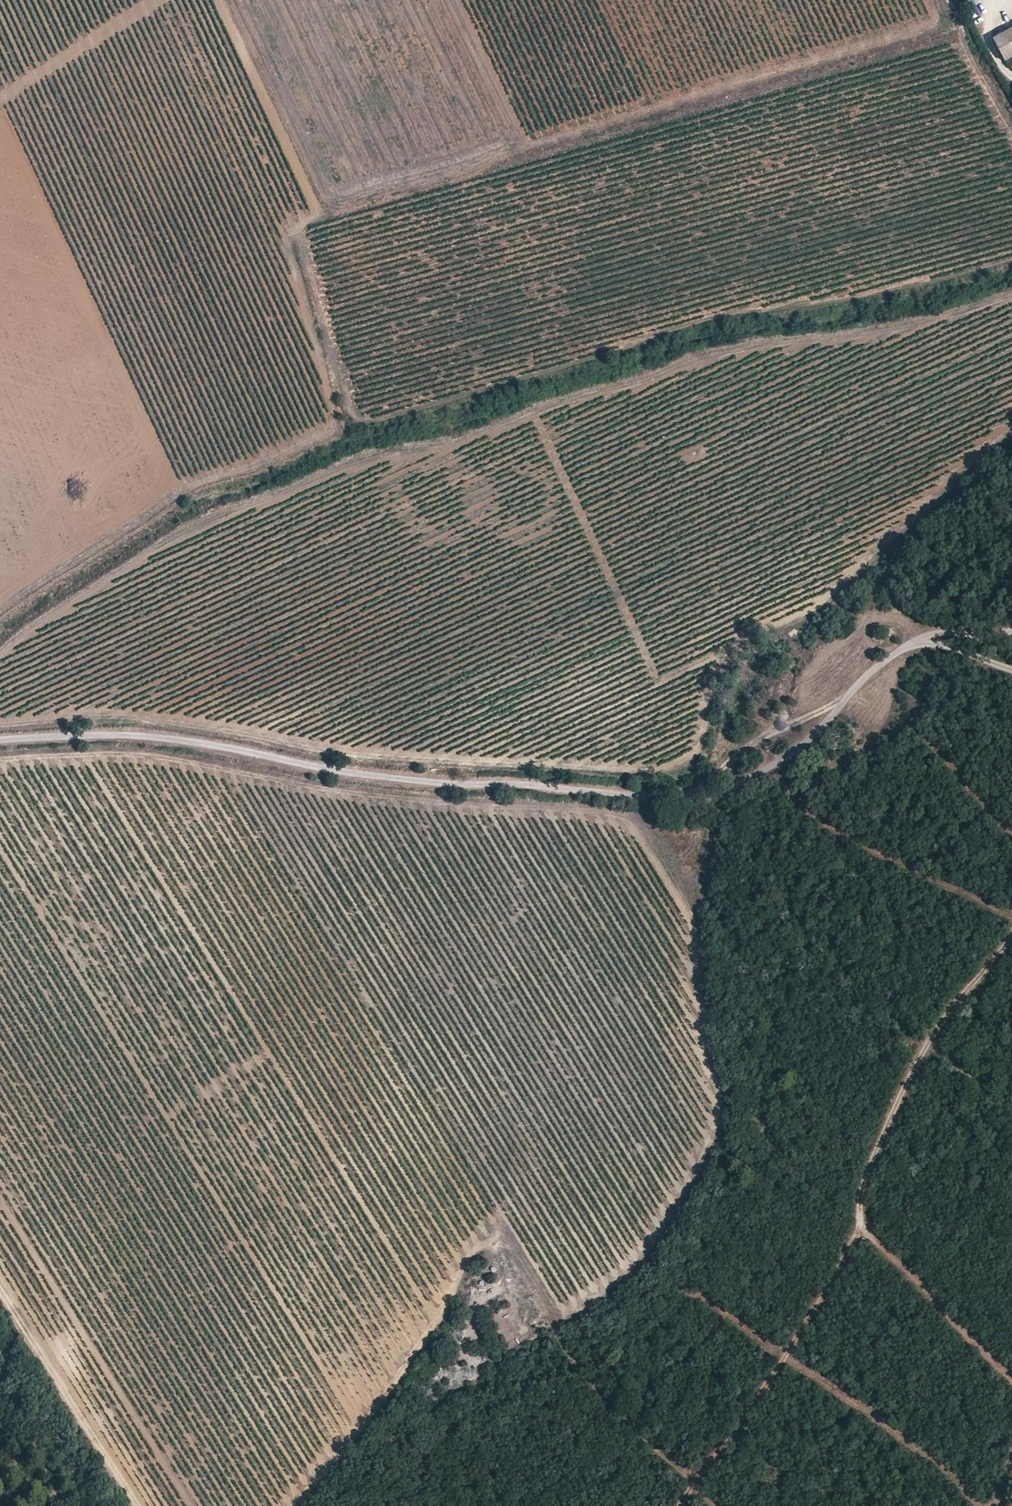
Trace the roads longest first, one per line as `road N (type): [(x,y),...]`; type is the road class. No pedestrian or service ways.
road 1 (track): [(1011,613),(909,647),(860,681),(782,761),(726,787),(670,798),(346,771),(121,732),(0,742)]
road 2 (track): [(1011,935),(925,1048),(859,1203),(860,1221),(876,1240),(1011,1380)]
road 3 (track): [(1011,915),(826,824),(770,765)]
road 4 (track): [(850,694),(751,744),(670,798)]
road 5 (track): [(0,101),(159,0)]

